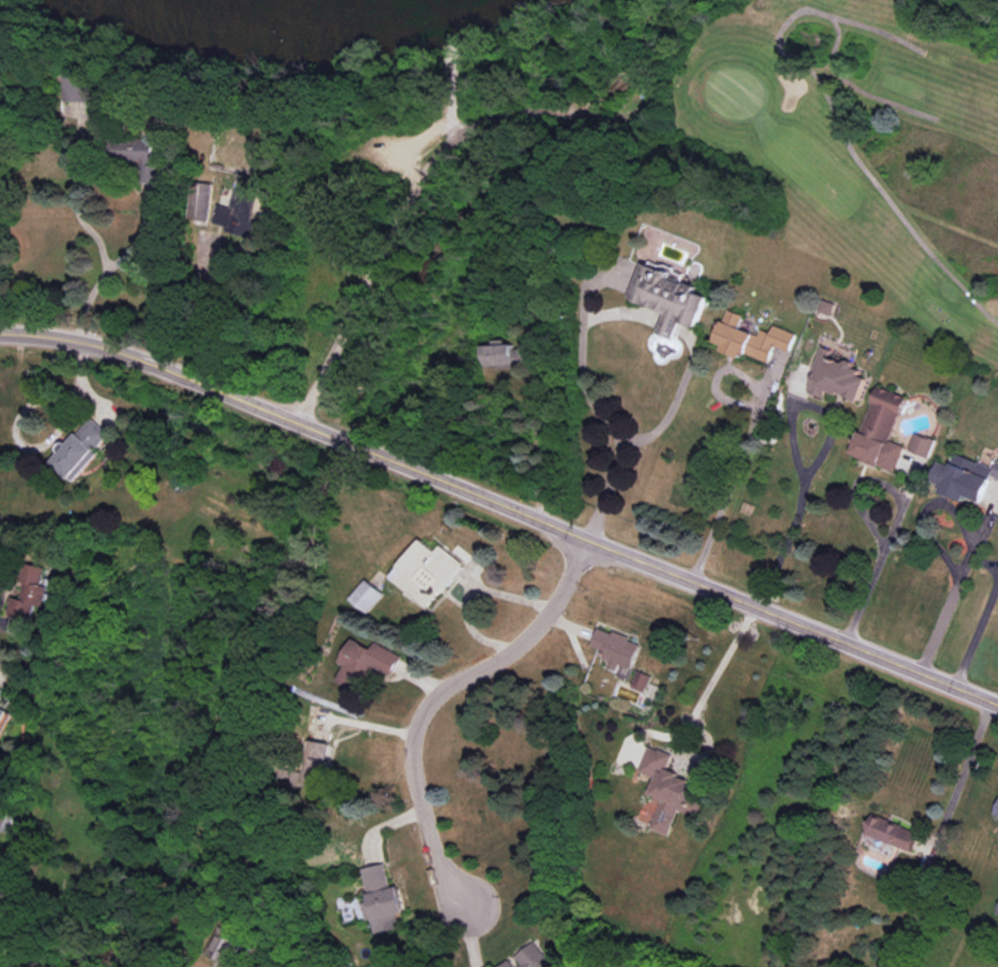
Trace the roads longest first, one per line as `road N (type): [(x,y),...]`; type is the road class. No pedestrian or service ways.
road 1 (tertiary): [(997,707),(123,351),(0,335)]
road 2 (residential): [(585,541),(543,621),(518,647),(429,700),(411,733),(410,767),(438,868),(467,906)]

